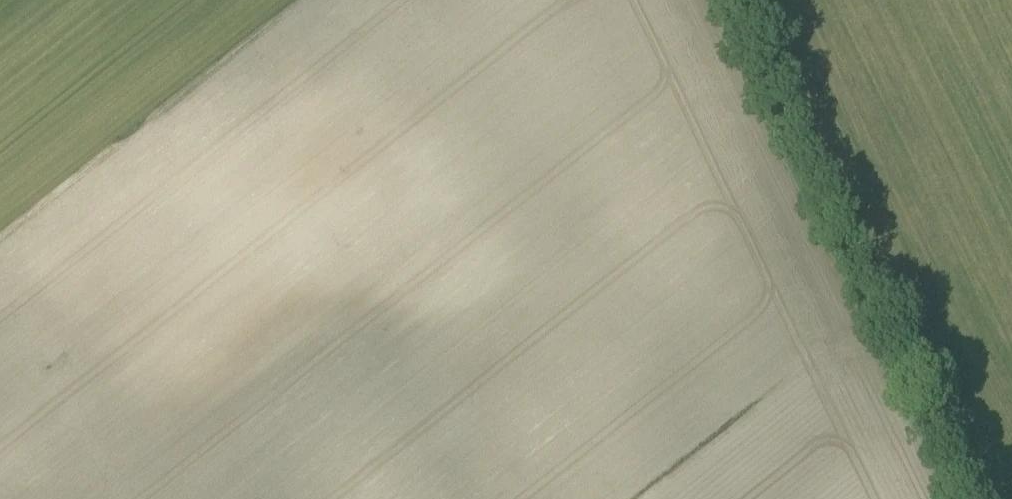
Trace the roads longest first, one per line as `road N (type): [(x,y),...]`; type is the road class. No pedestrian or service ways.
road 1 (track): [(735,0),(978,498)]

